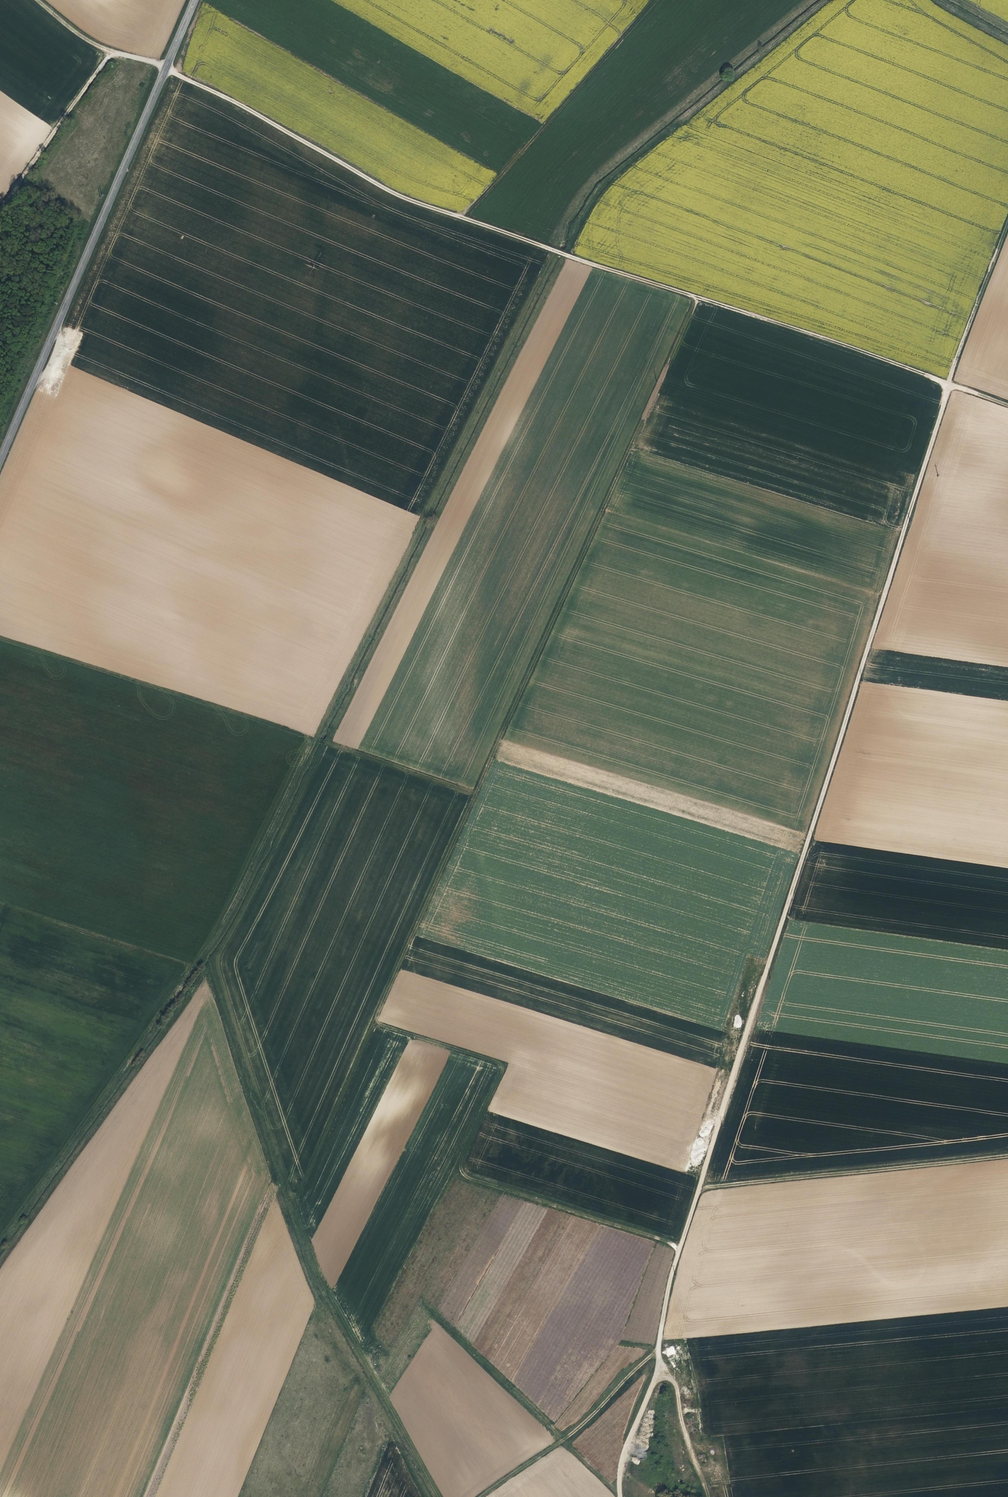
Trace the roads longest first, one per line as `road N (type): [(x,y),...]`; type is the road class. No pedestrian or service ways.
road 1 (track): [(680,1246),(457,1173),(505,1063),(375,1023),(699,295)]
road 2 (track): [(1007,1156),(700,1190),(951,385)]
road 3 (track): [(39,0),(81,36),(232,101),(394,194),(1007,407)]
road 4 (tertiary): [(196,0),(0,461)]
road 5 (track): [(0,639),(476,793)]
road 6 (track): [(700,1190),(680,1246),(660,1355),(709,1496)]
road 7 (track): [(657,0),(462,217)]
road 8 (track): [(484,1496),(568,1438),(660,1355)]
road 9 (track): [(0,203),(112,51)]
road 10 (track): [(1007,227),(951,385)]
road 11 (track): [(427,1496),(359,1375)]
road 12 (track): [(665,1371),(624,1451),(621,1496)]

